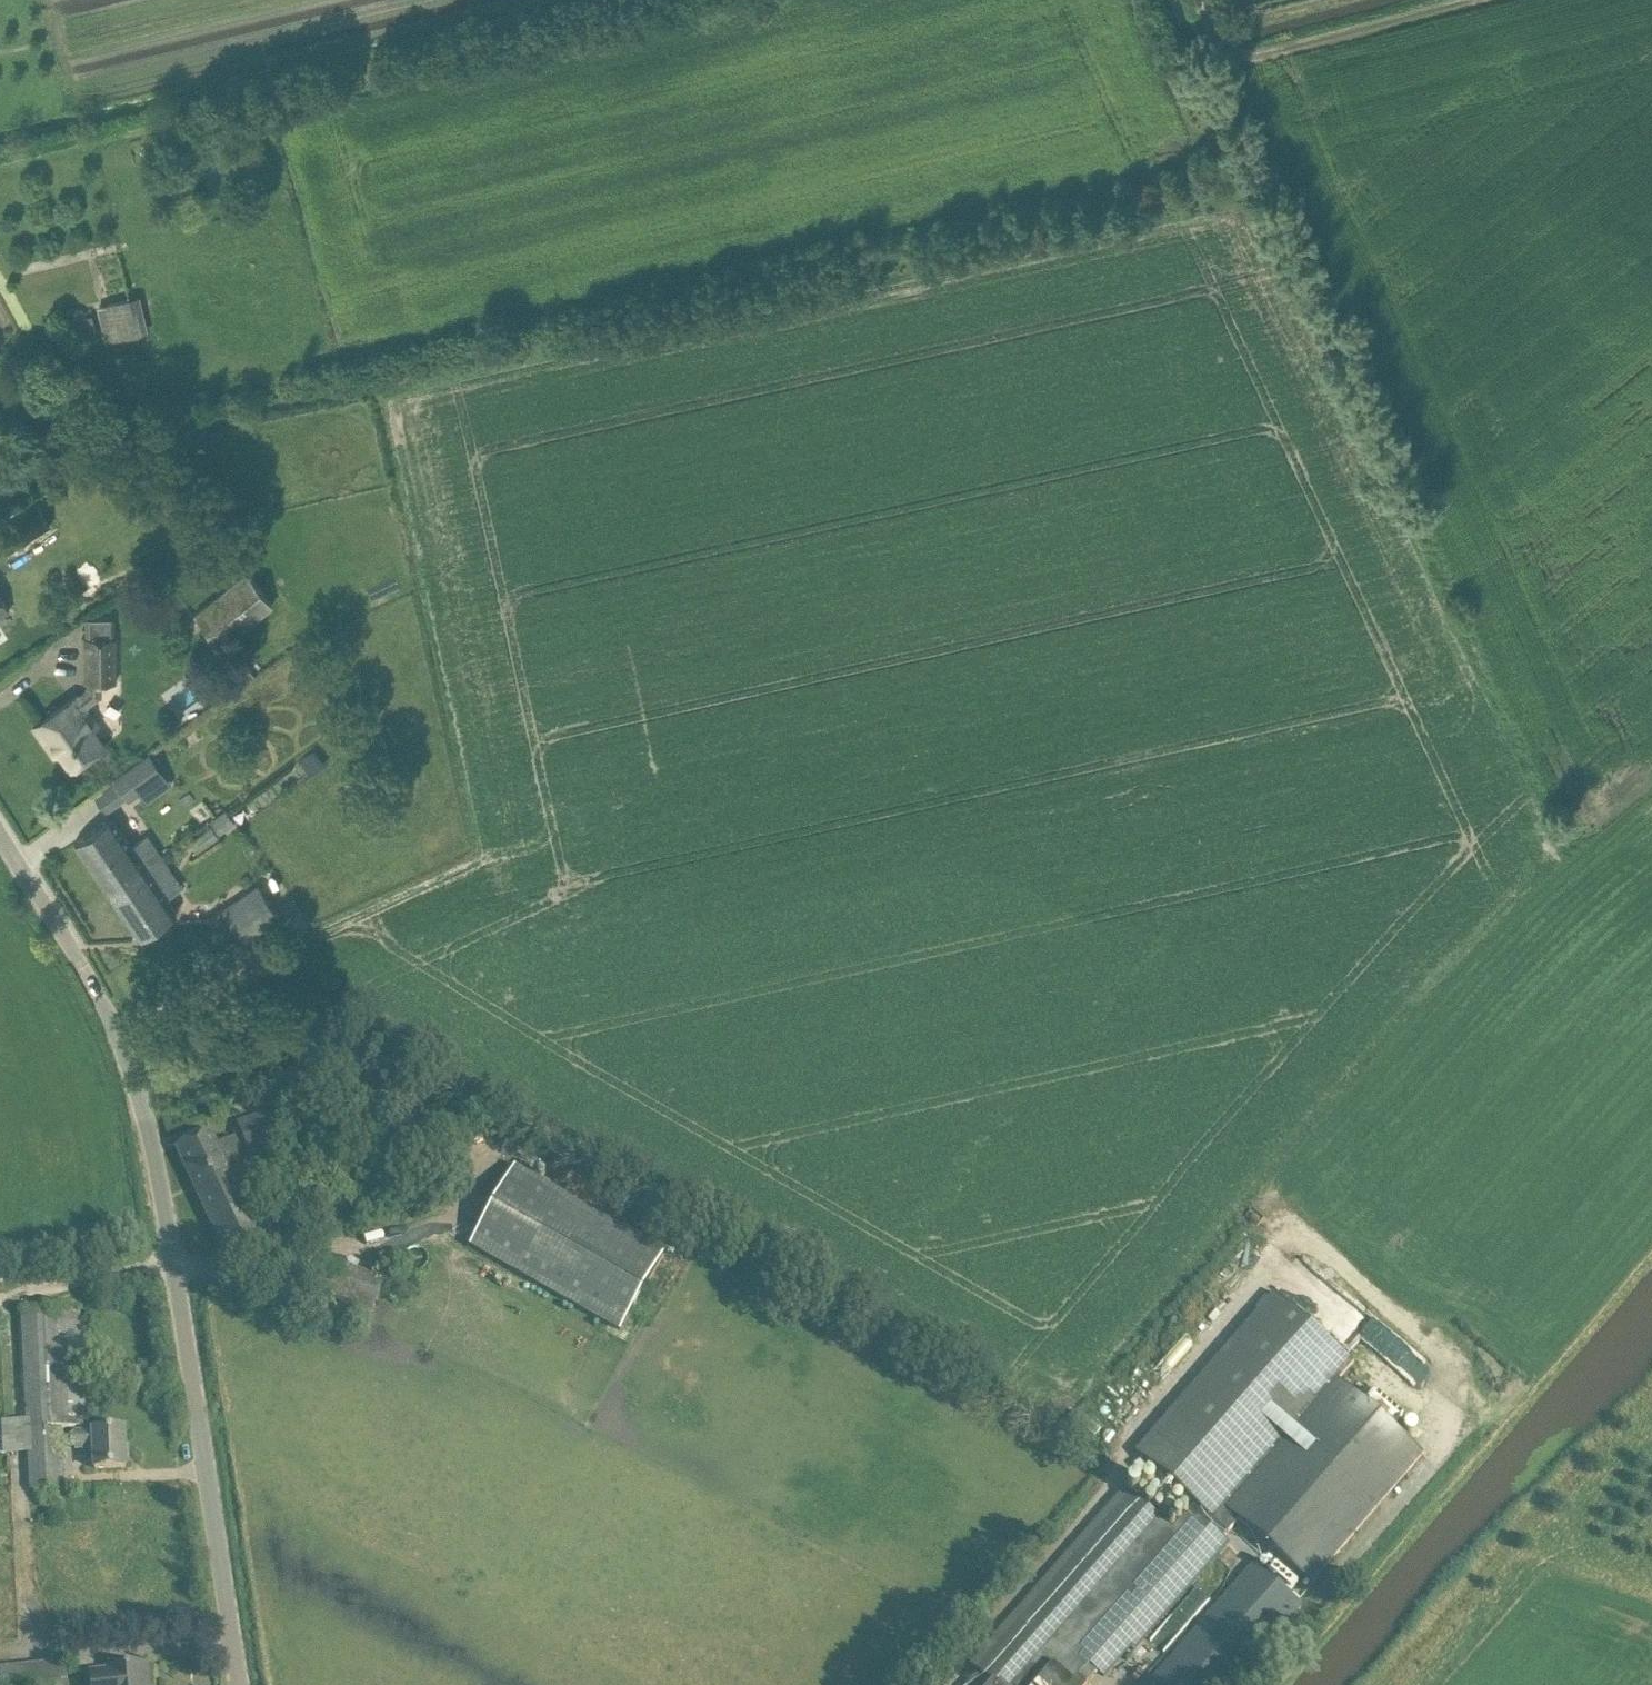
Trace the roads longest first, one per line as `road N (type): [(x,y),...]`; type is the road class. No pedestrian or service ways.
road 1 (unclassified): [(241,1684),(153,1143),(95,984)]
road 2 (residential): [(95,984),(0,833)]

